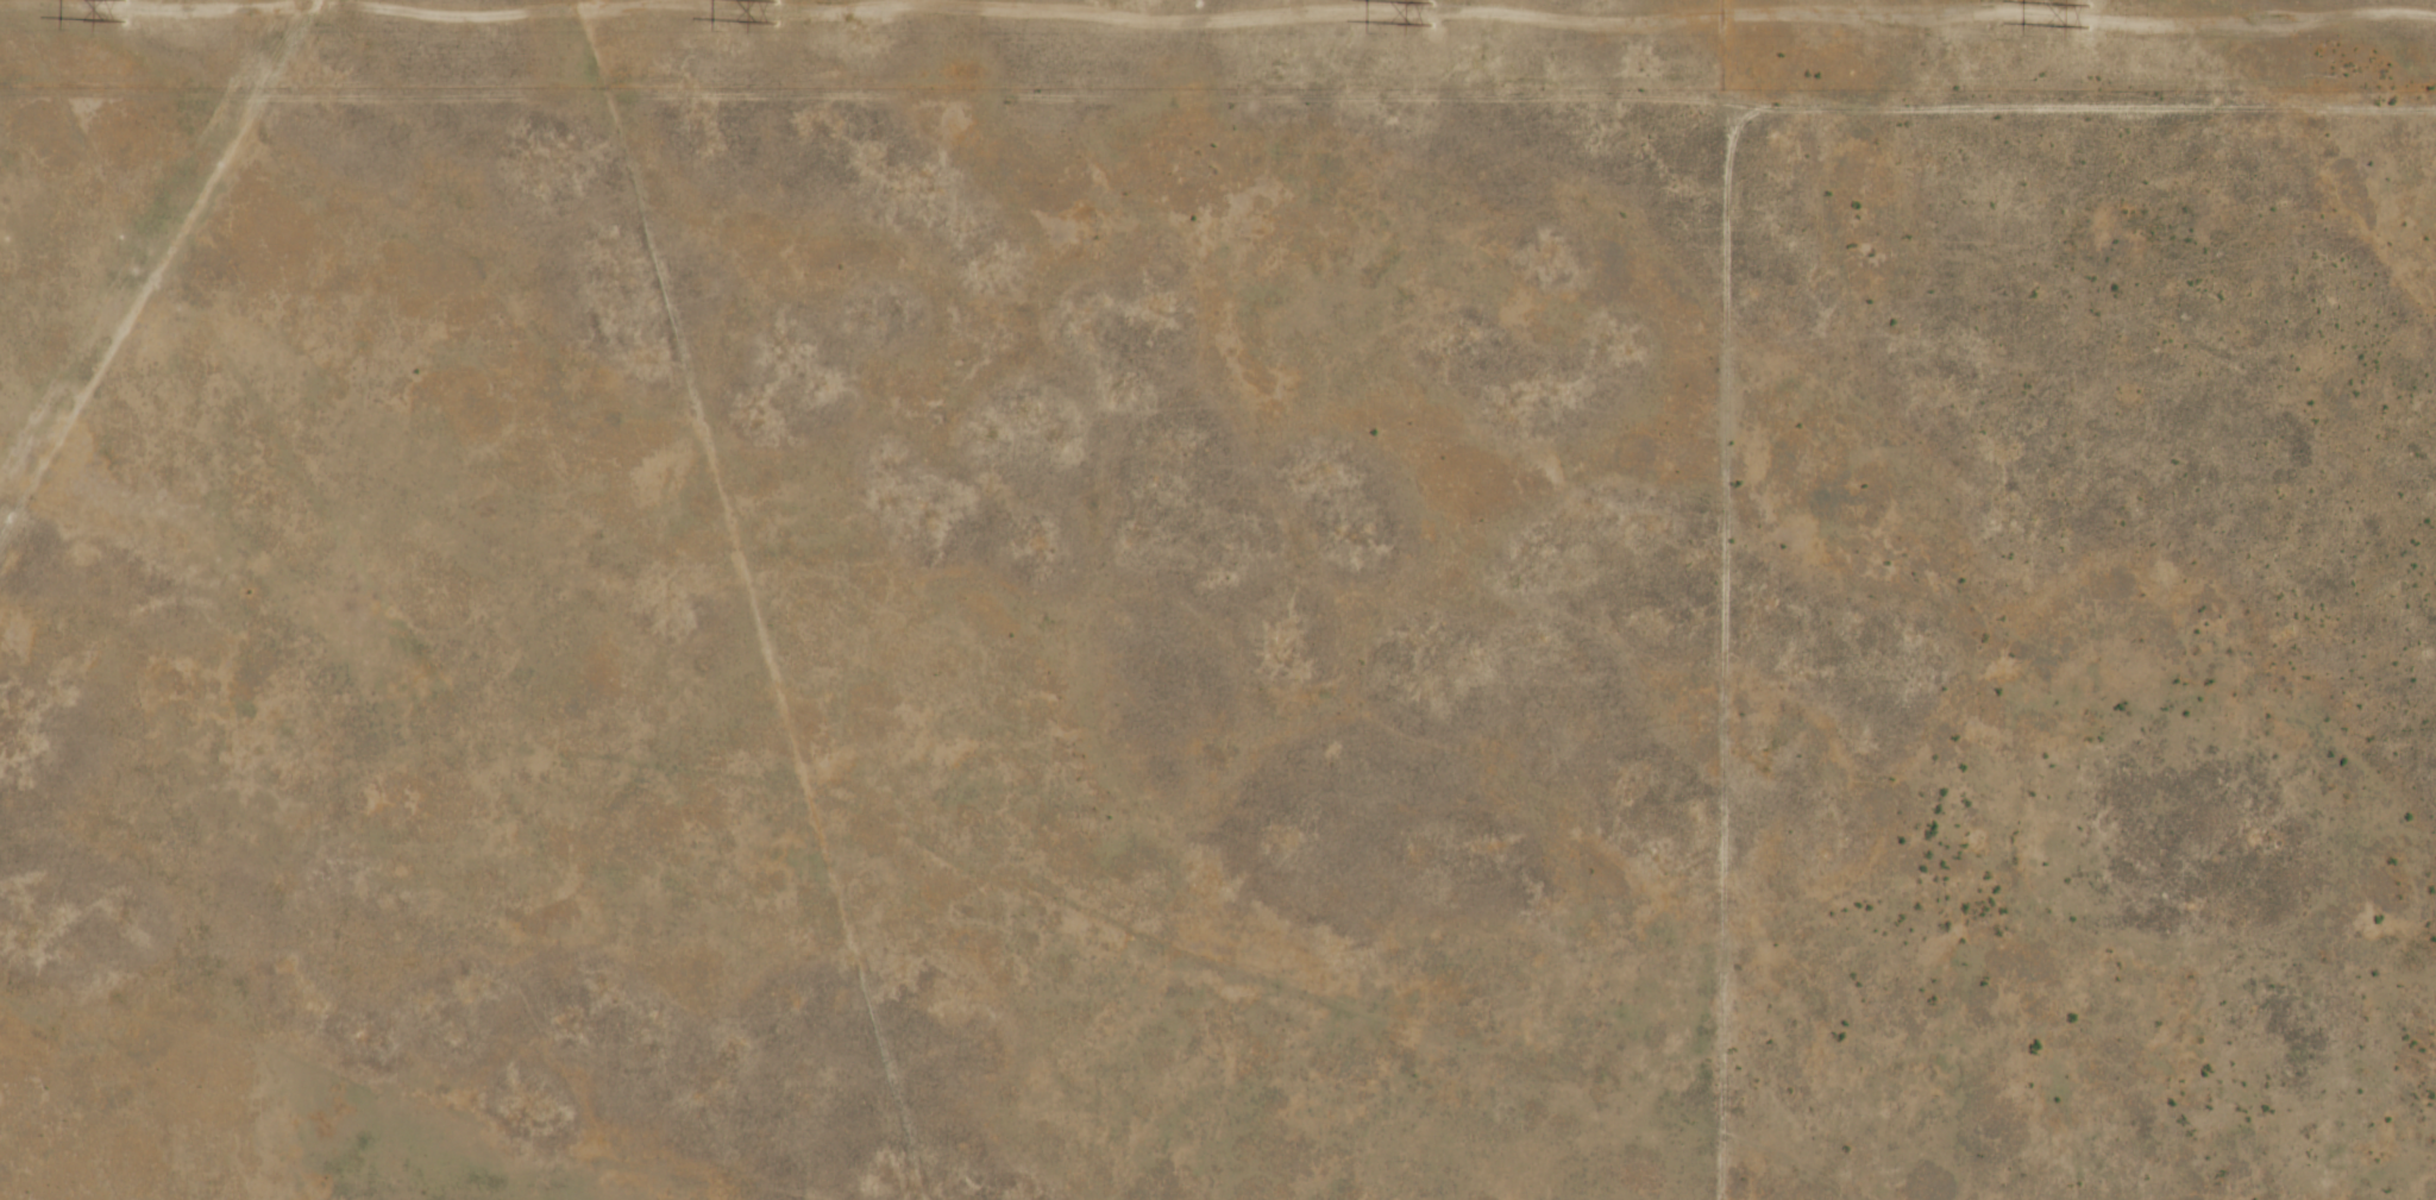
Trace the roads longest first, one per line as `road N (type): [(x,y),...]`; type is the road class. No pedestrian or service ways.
road 1 (track): [(1653,1199),(1643,177),(2435,164)]

